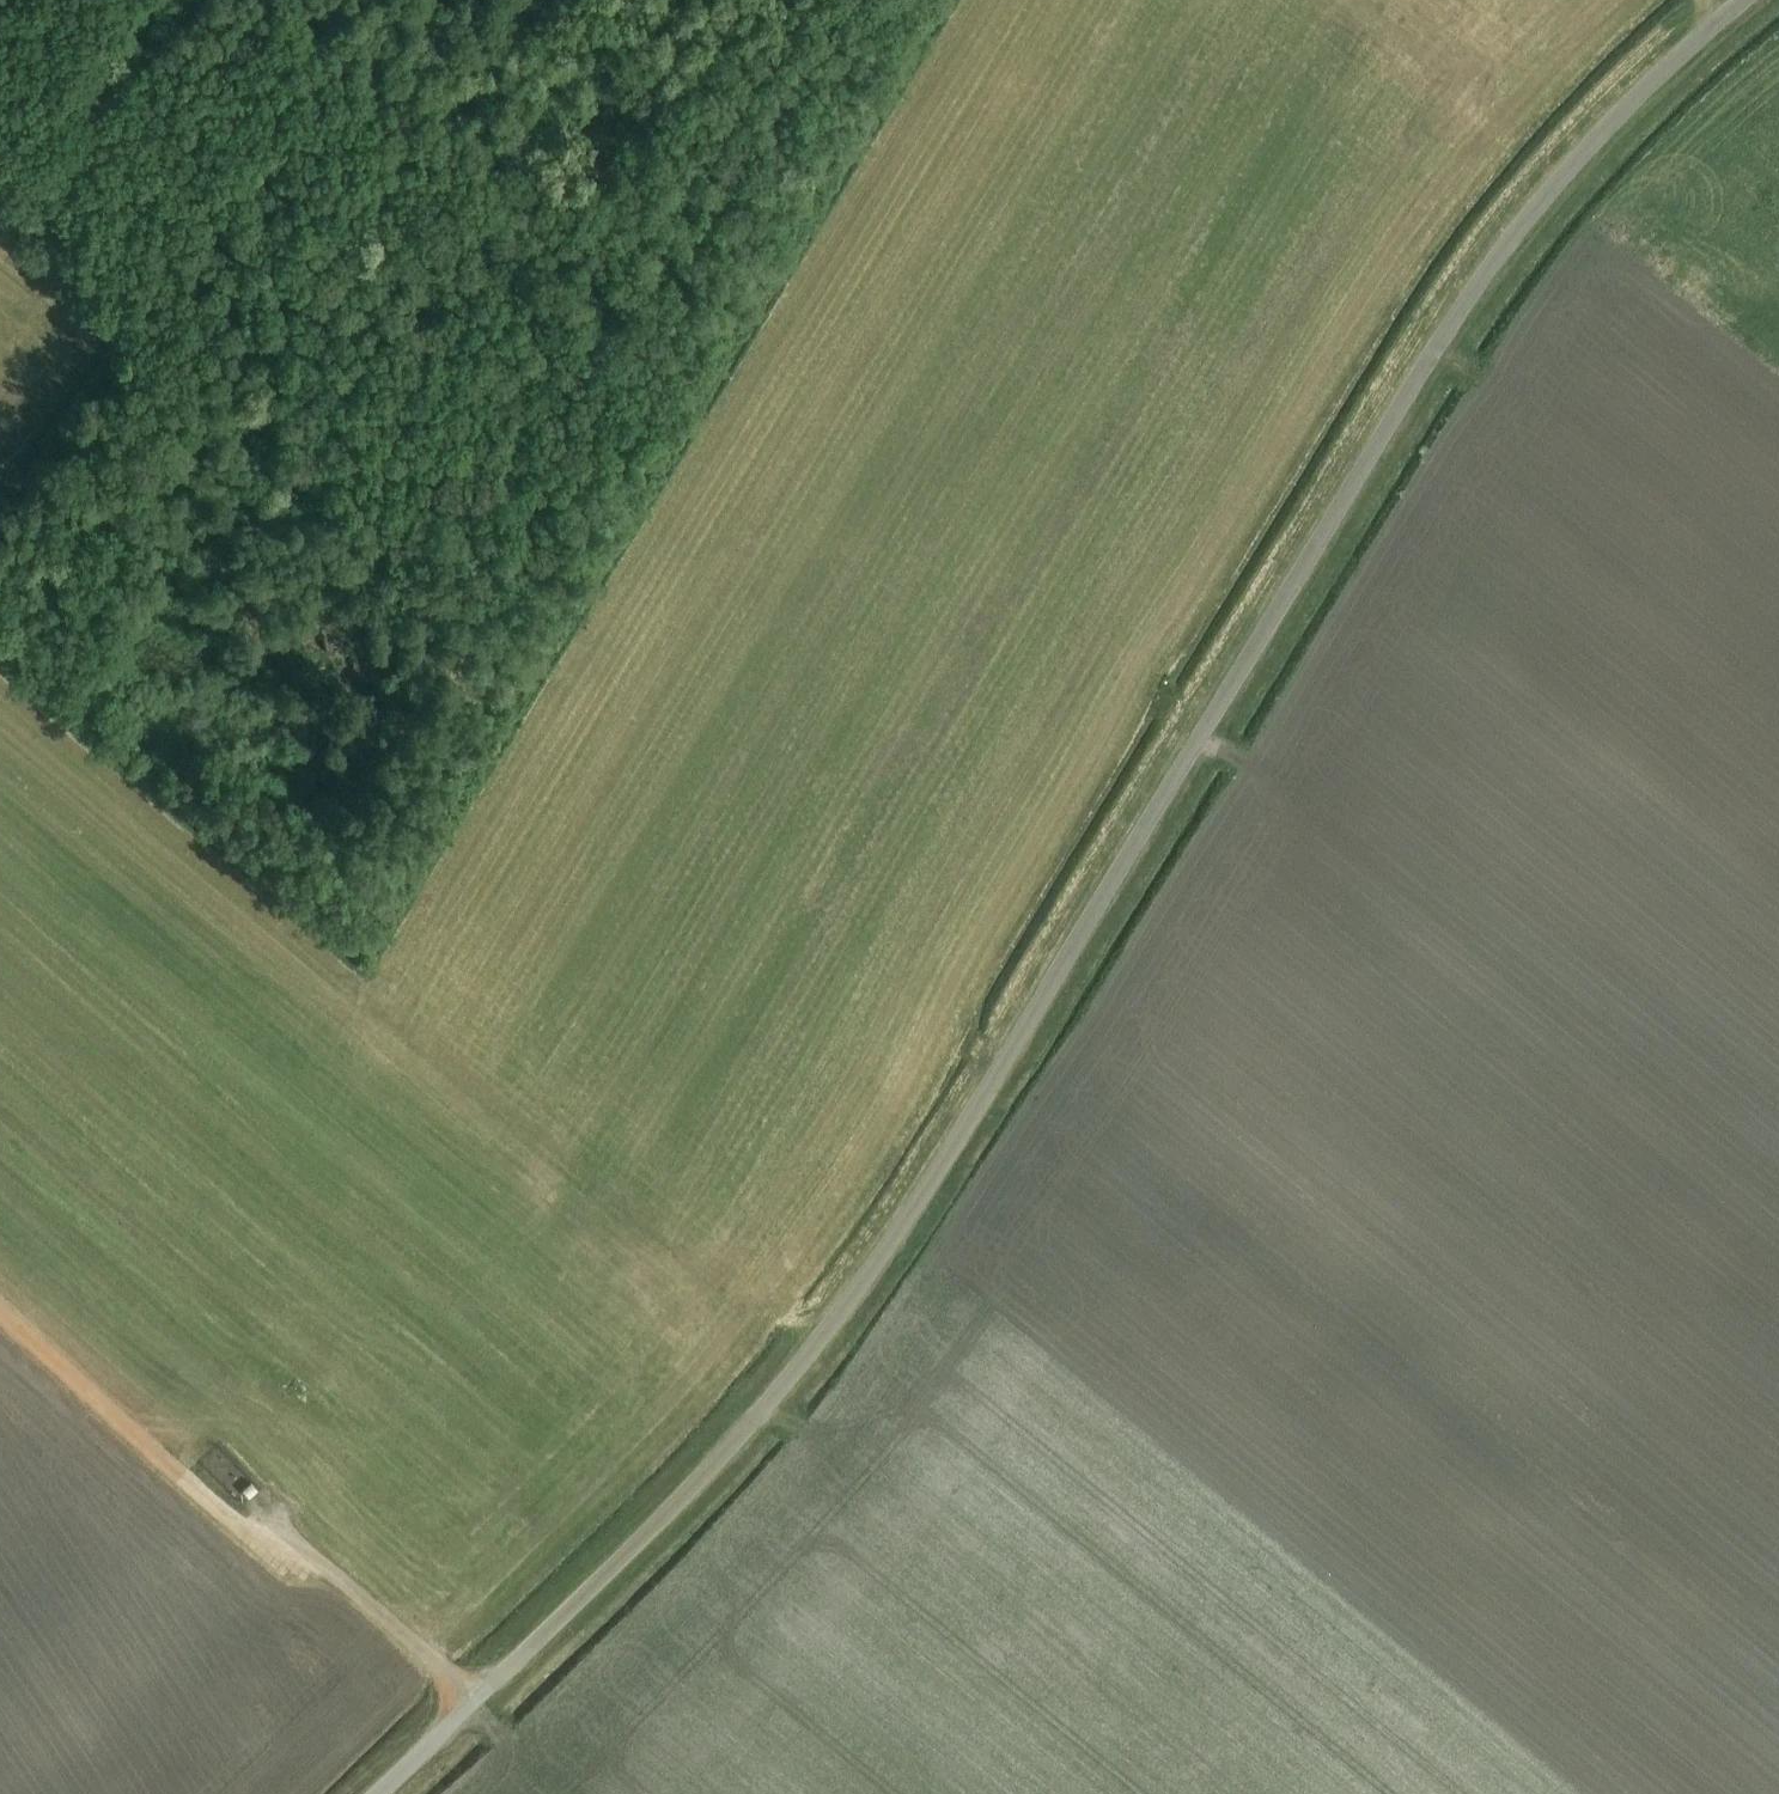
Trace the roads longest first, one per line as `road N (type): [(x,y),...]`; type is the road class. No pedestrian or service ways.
road 1 (unclassified): [(379,1793),(720,1459),(829,1331),(956,1139),(1460,308),(1607,127),(1745,0)]

